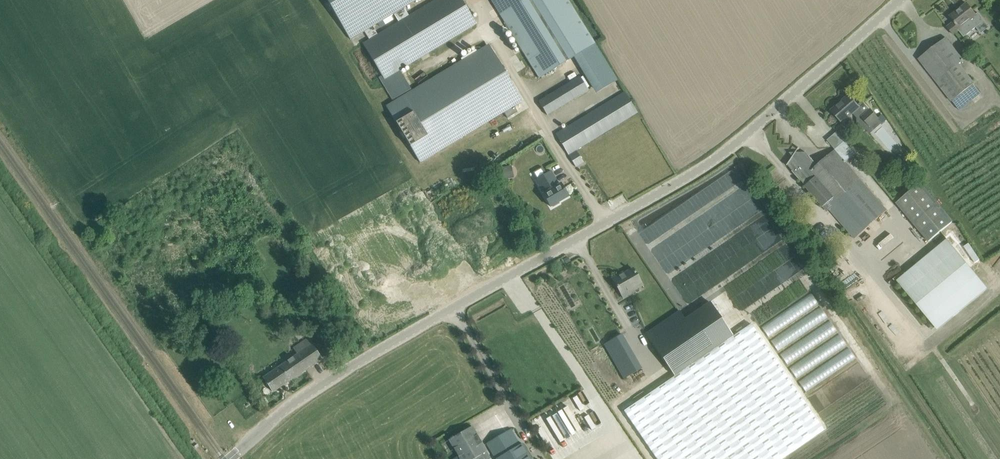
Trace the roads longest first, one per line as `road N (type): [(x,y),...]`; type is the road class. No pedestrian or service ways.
road 1 (unclassified): [(229,458),(376,349),(684,182),(903,0)]

